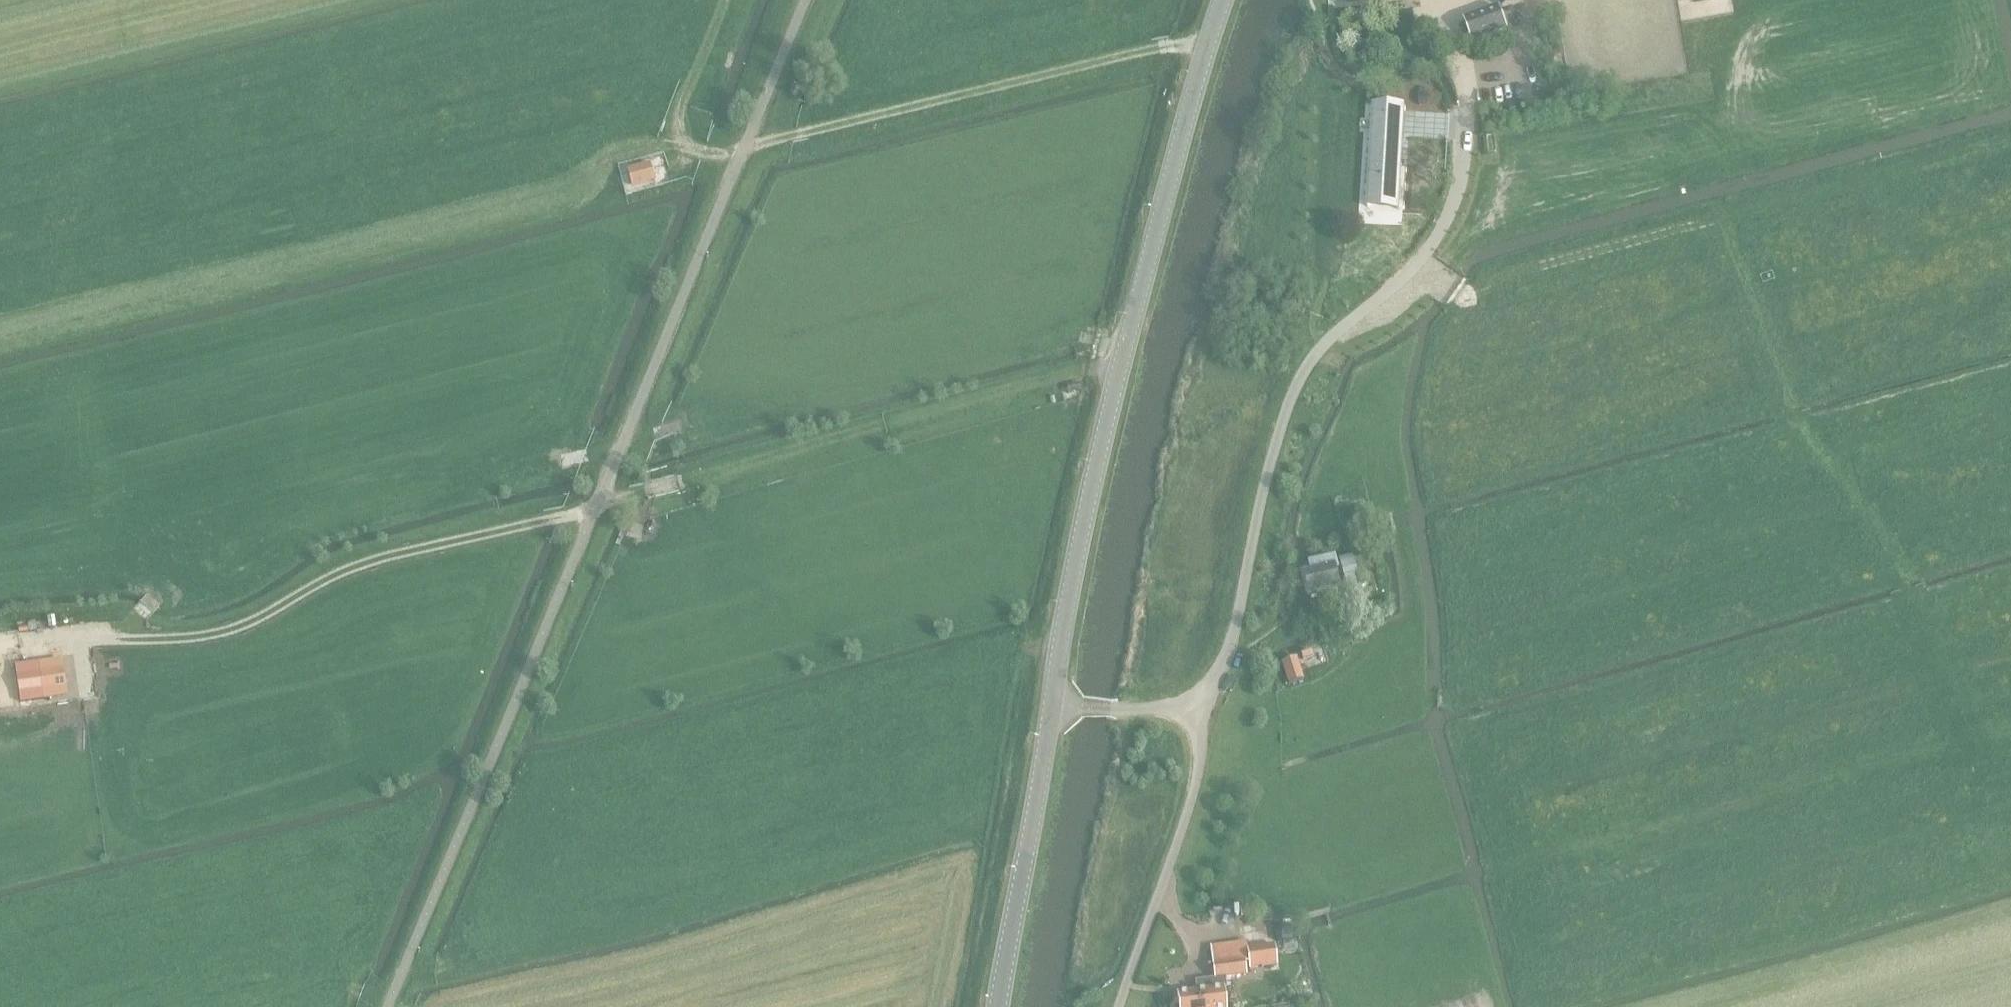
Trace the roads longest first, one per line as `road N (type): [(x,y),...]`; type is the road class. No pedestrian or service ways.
road 1 (track): [(82,689),(76,639),(220,635),(348,569),(1091,371),(1119,370)]
road 2 (track): [(722,0),(675,125),(684,146),(642,148),(597,163),(566,196),(0,338)]
road 3 (secondary): [(1049,708),(1124,350),(1222,0)]
road 4 (track): [(445,491),(782,403),(1081,339),(1124,350)]
road 5 (unclassified): [(1204,711),(1231,641),(1279,429),(1316,349),(1402,285),(1445,231),(1463,180),(1467,115)]
road 6 (track): [(684,146),(703,153),(1210,42)]
road 7 (unclassified): [(1120,1006),(1196,776),(1204,711)]
road 8 (secondary): [(998,1006),(1049,708)]
road 9 (unclassified): [(1049,708),(1204,711)]

